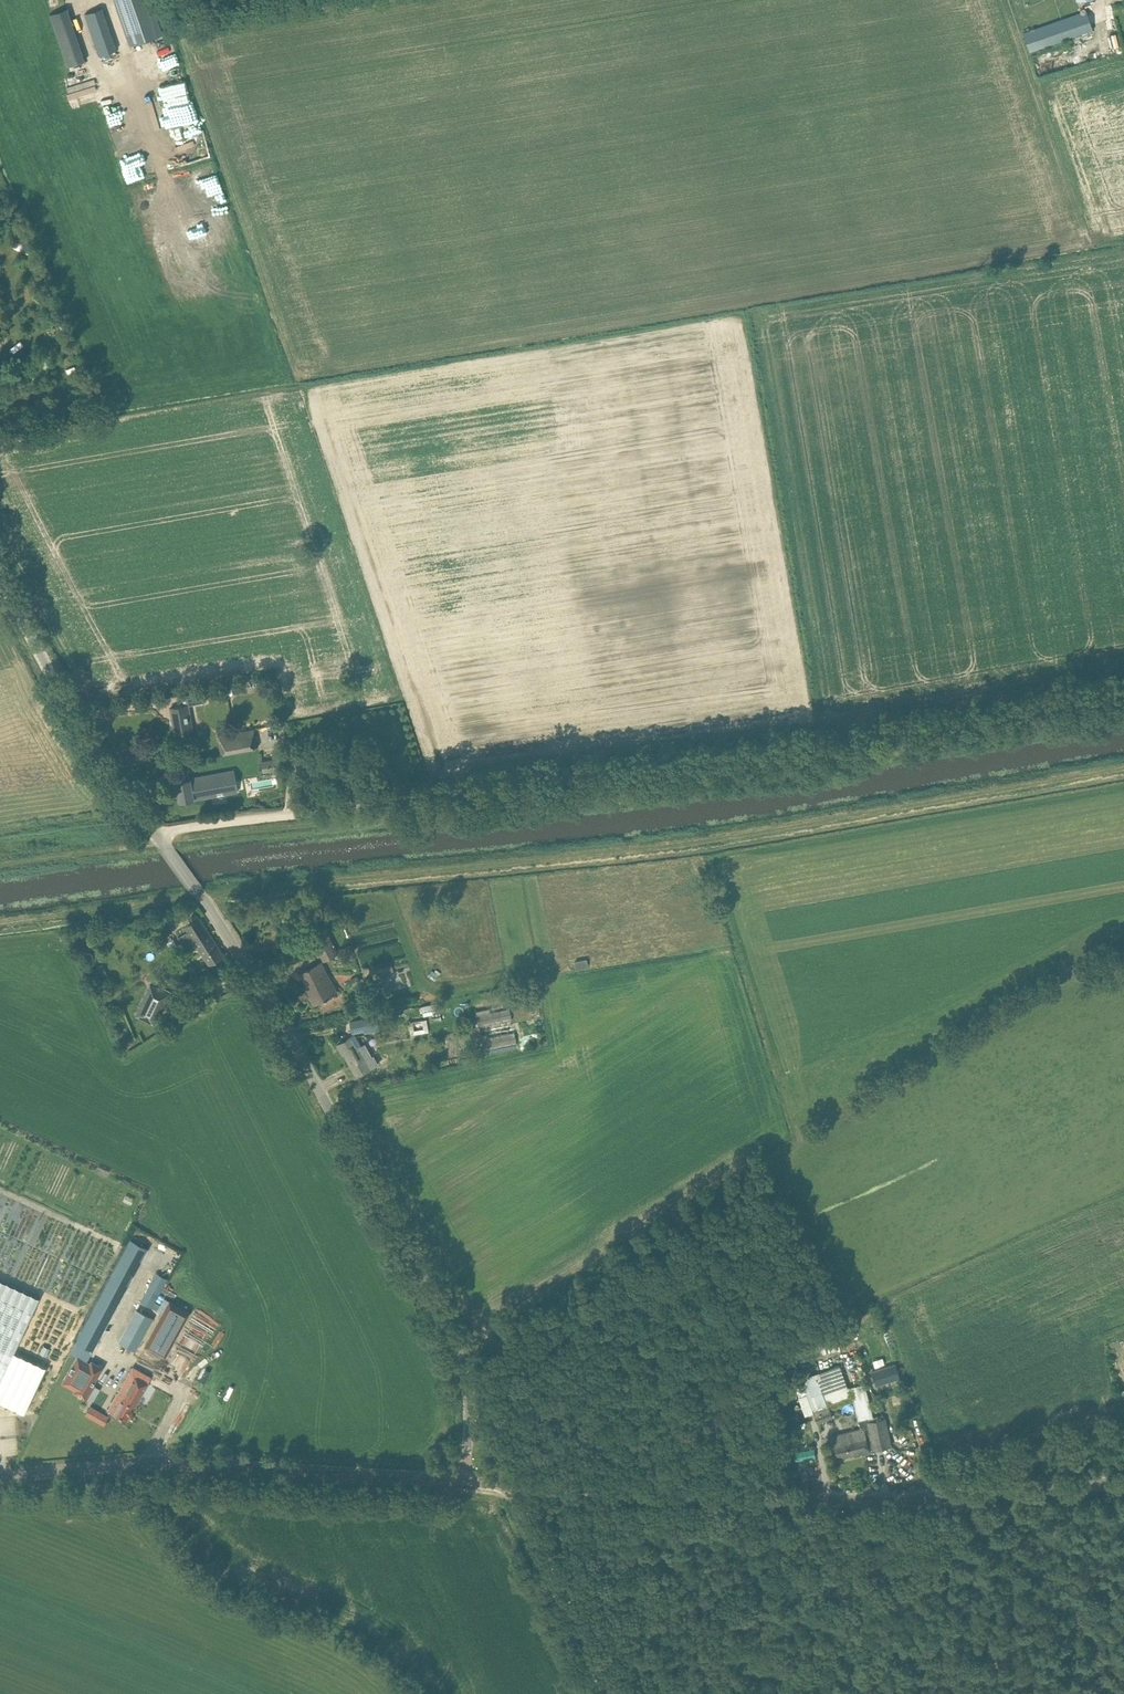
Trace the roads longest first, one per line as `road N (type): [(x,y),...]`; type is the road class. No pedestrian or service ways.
road 1 (unclassified): [(465,1481),(466,1392),(447,1330),(202,899),(54,690),(0,584)]
road 2 (track): [(1123,696),(157,837)]
road 3 (track): [(1123,769),(643,852),(202,899)]
road 4 (tertiary): [(1123,1482),(829,1502),(514,1484)]
road 5 (tertiary): [(465,1481),(149,1463),(0,1478)]
road 6 (track): [(453,1345),(760,1170)]
road 7 (unclassified): [(605,1693),(522,1520),(514,1484)]
road 8 (track): [(0,925),(202,899)]
road 9 (track): [(0,864),(157,837)]

